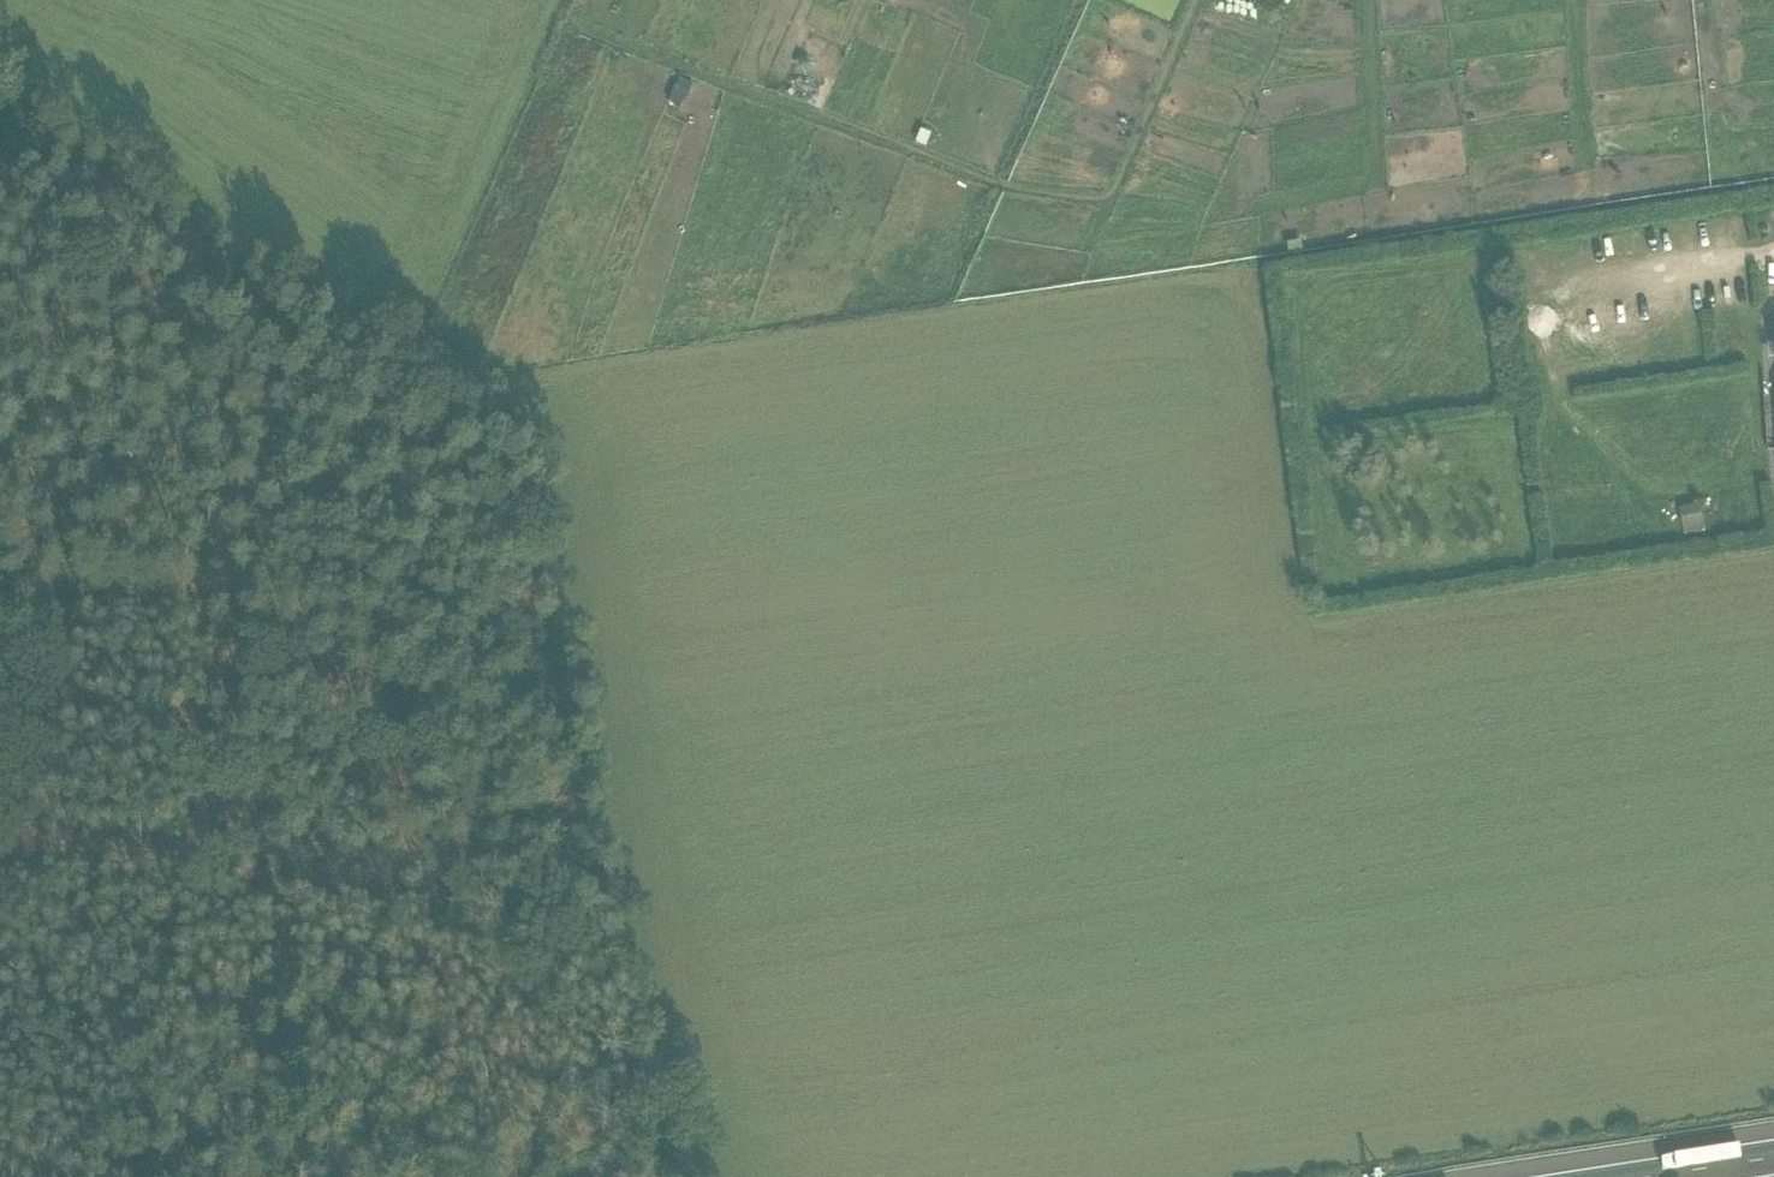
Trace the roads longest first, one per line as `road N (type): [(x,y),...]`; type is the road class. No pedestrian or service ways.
road 1 (motorway): [(1773,1157),(1647,1176)]

